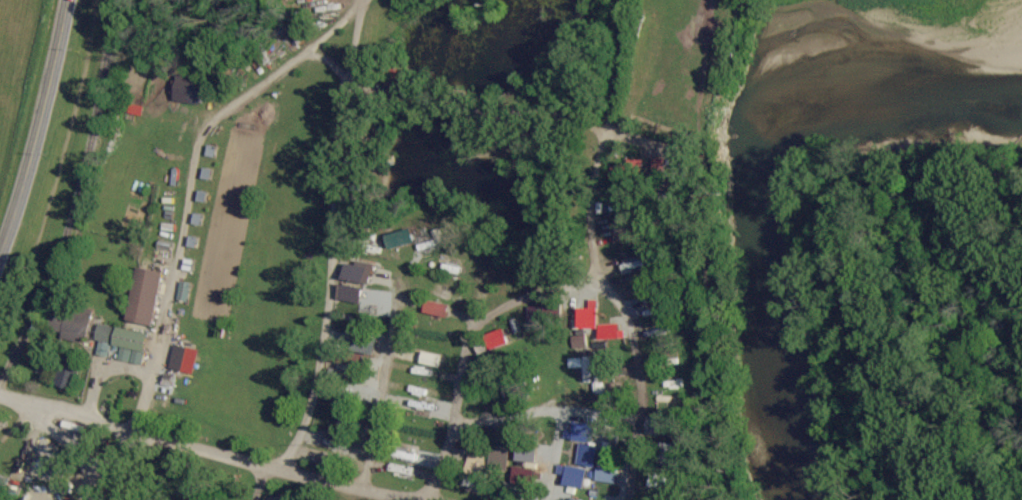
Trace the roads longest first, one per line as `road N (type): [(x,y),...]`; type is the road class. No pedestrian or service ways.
road 1 (residential): [(437,499),(465,337),(503,307),(581,286),(599,288),(621,306),(640,353),(644,413),(633,499)]
road 2 (residential): [(362,0),(337,141),(326,334),(298,438),(278,474)]
road 3 (residential): [(400,499),(278,474),(0,394)]
road 4 (secondary): [(62,0),(21,193),(0,254)]
road 5 (residential): [(642,422),(551,410),(450,425)]

